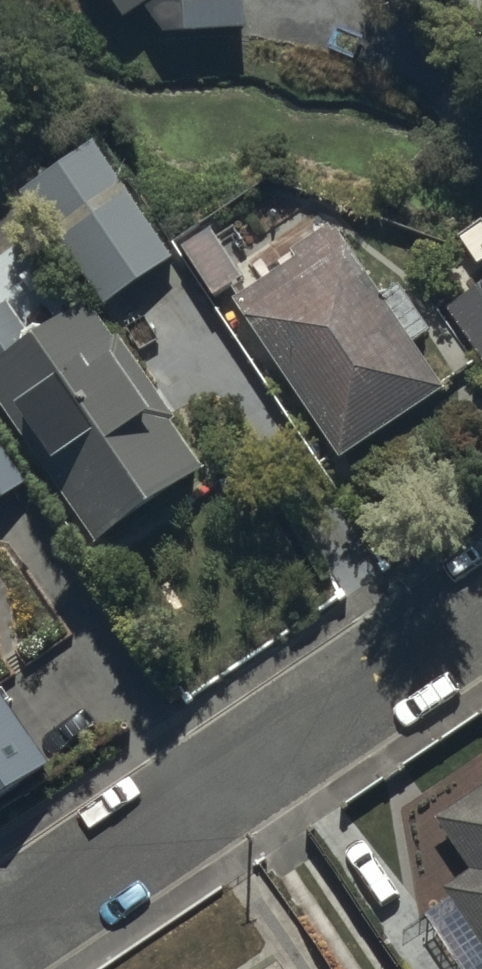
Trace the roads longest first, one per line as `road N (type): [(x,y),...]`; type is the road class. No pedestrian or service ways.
road 1 (residential): [(0,936),(481,611)]

